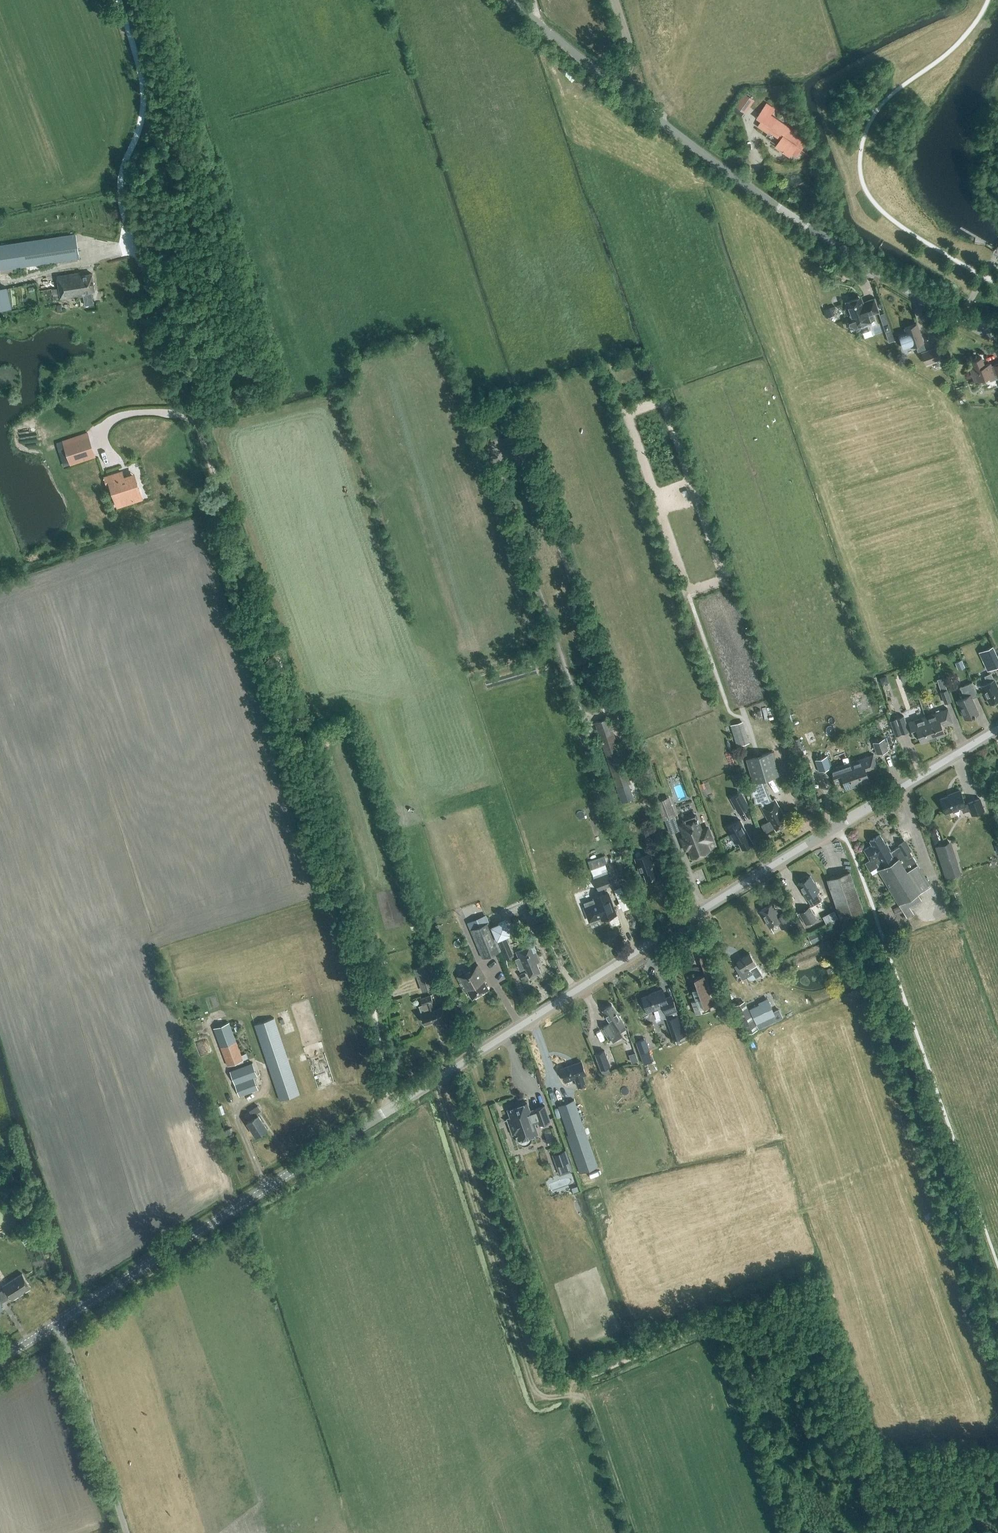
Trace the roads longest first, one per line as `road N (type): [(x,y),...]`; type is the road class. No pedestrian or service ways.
road 1 (tertiary): [(0,1360),(997,729)]
road 2 (track): [(391,1110),(364,955),(305,736),(125,219),(121,174),(144,105),(118,0)]
road 3 (unclassified): [(997,338),(923,300),(778,207),(508,0)]
road 4 (track): [(582,1397),(536,1393),(434,1082)]

